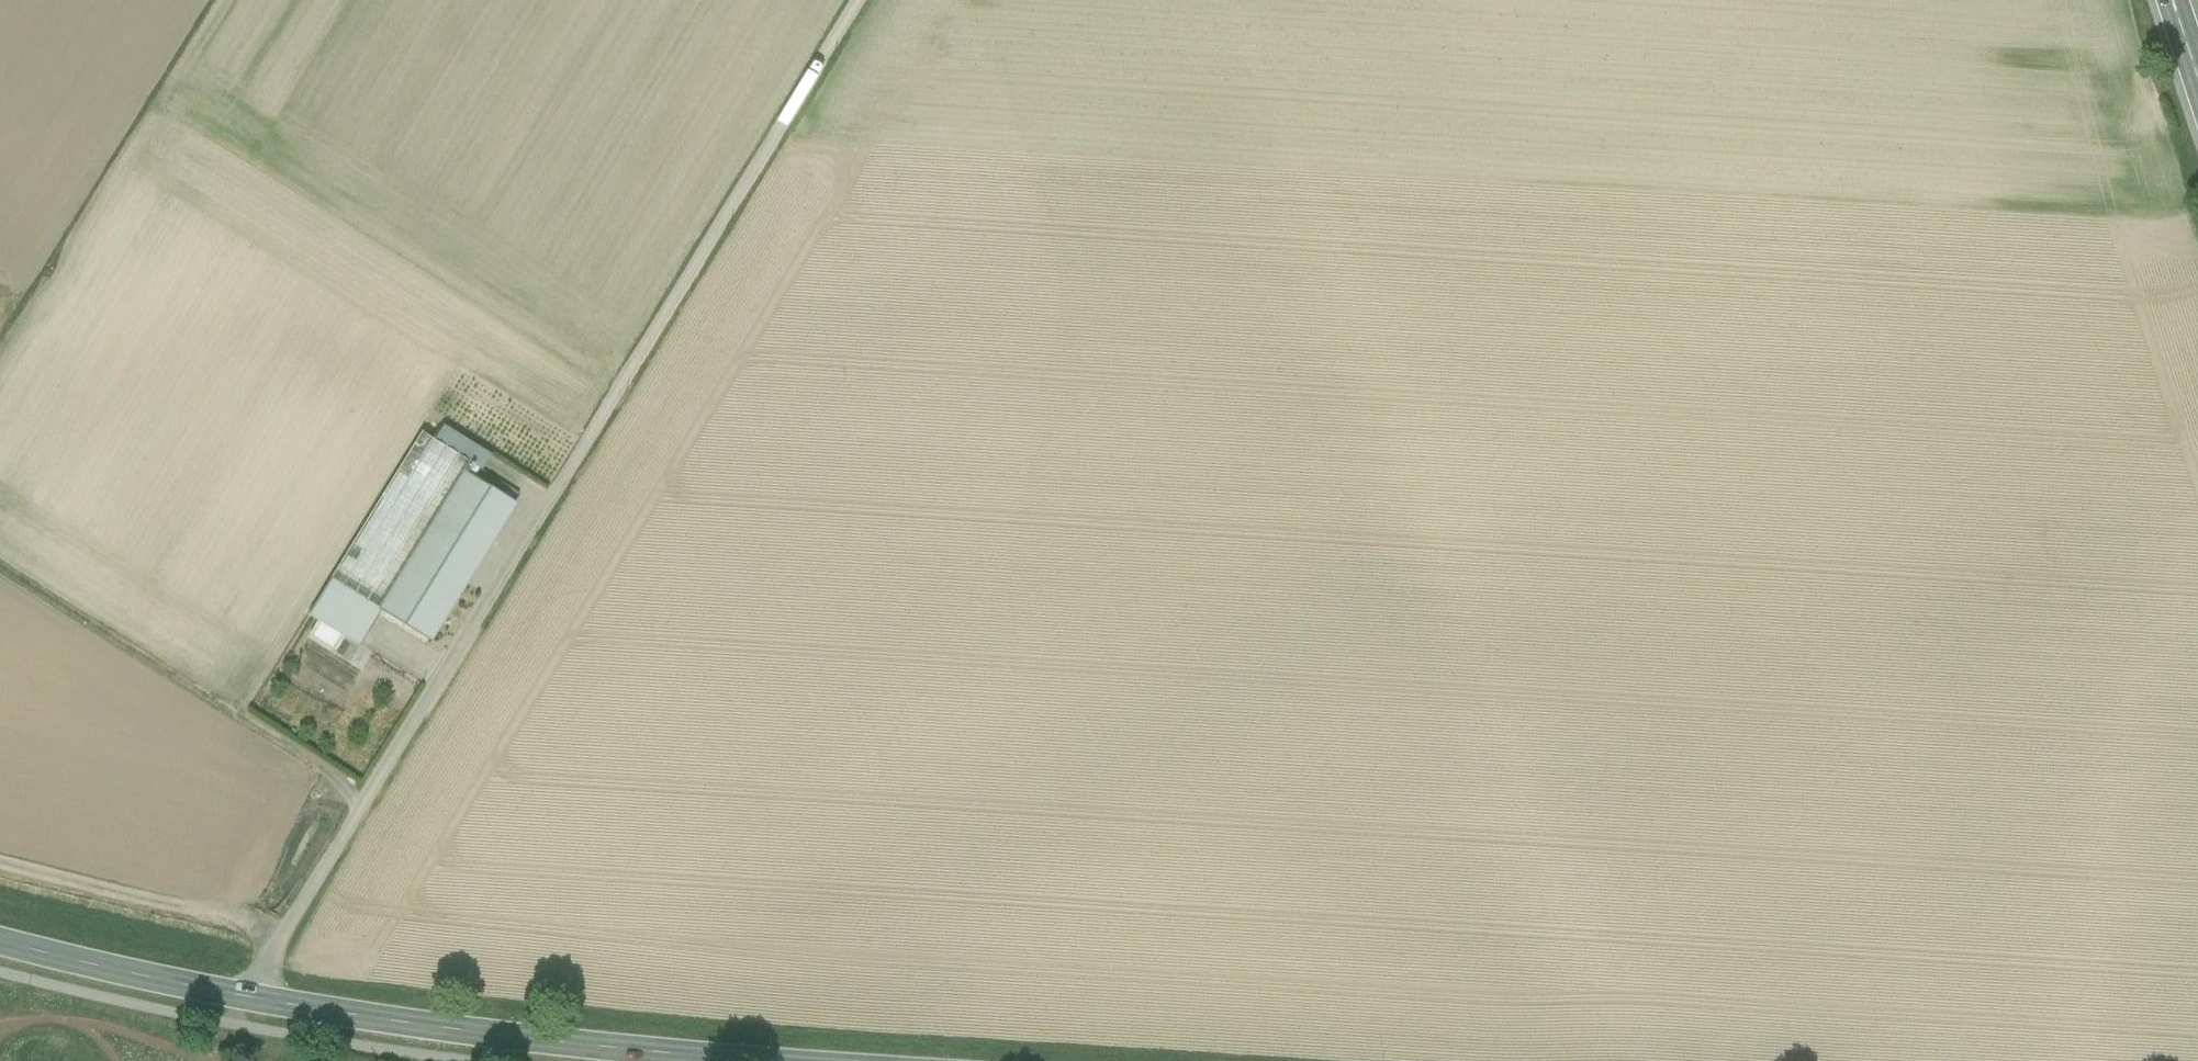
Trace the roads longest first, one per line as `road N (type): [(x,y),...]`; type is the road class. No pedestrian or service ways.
road 1 (track): [(247,998),(858,0)]
road 2 (secondary): [(0,942),(247,998),(734,1060)]

